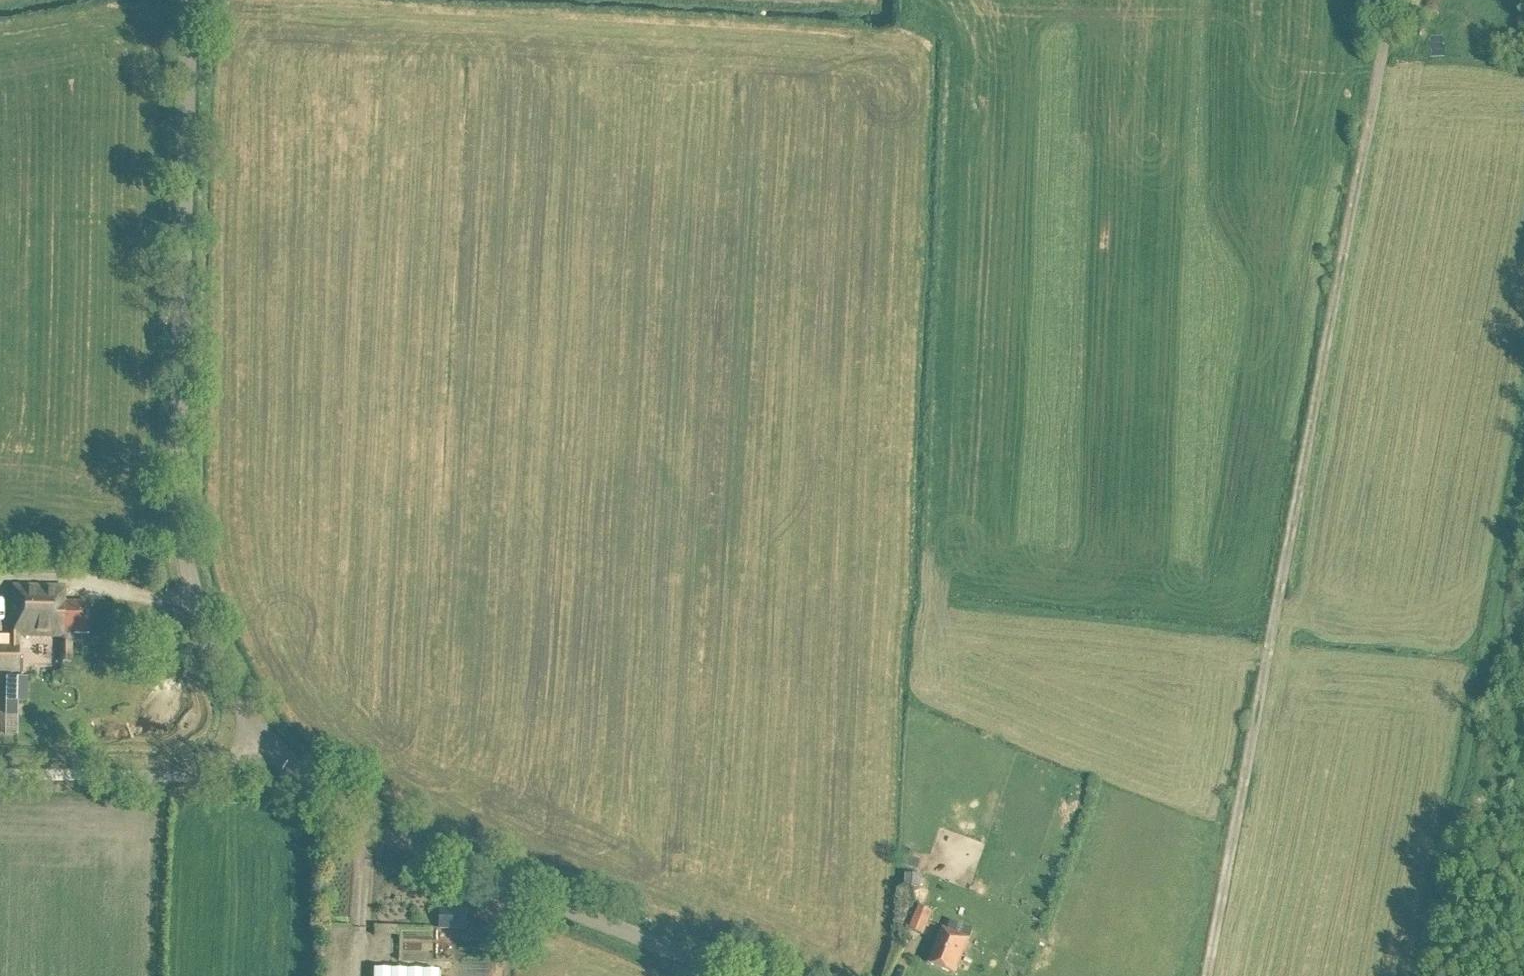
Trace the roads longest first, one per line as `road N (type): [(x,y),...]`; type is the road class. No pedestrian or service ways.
road 1 (track): [(1206,975),(1393,0)]
road 2 (unclassified): [(258,730),(216,652),(184,564),(186,0)]
road 3 (unclassified): [(739,975),(421,851),(332,797),(258,730)]
road 4 (unclassified): [(258,730),(221,767),(190,778),(0,775)]
road 5 (track): [(374,826),(363,862),(359,975)]

